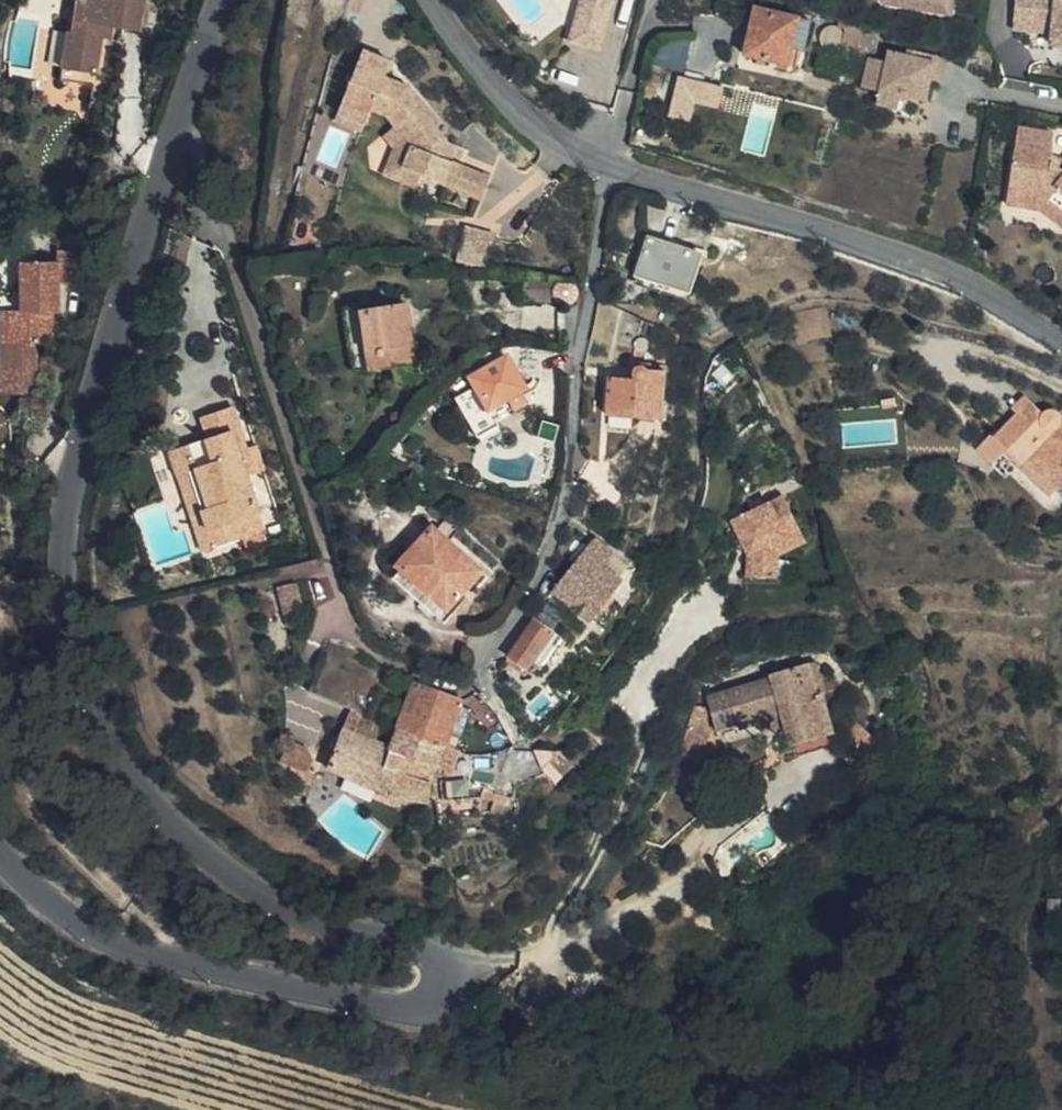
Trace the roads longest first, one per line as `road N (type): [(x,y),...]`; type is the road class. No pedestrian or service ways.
road 1 (tertiary): [(0,854),(84,927),(160,958),(419,1009),(444,1001),(457,985),(444,953),(301,915),(180,834),(138,788),(76,677),(59,571),(62,518),(220,0)]
road 2 (tertiary): [(433,0),(527,117),(585,156),(925,262),(1061,338)]

